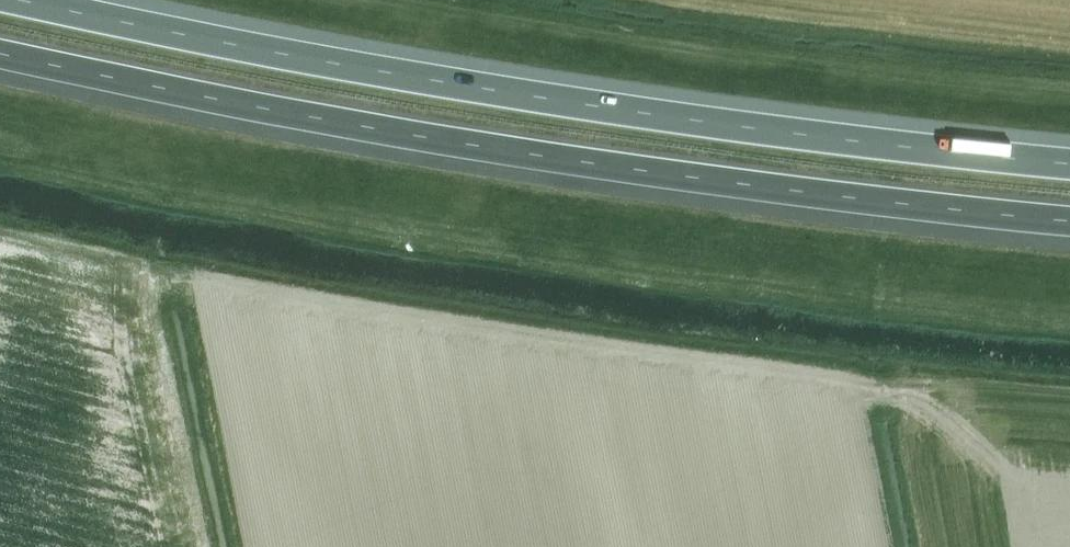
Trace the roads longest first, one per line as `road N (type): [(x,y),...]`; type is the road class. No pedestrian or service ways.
road 1 (motorway): [(0,53),(438,139),(1069,221)]
road 2 (motorway): [(1069,162),(748,127),(439,80),(23,0)]

